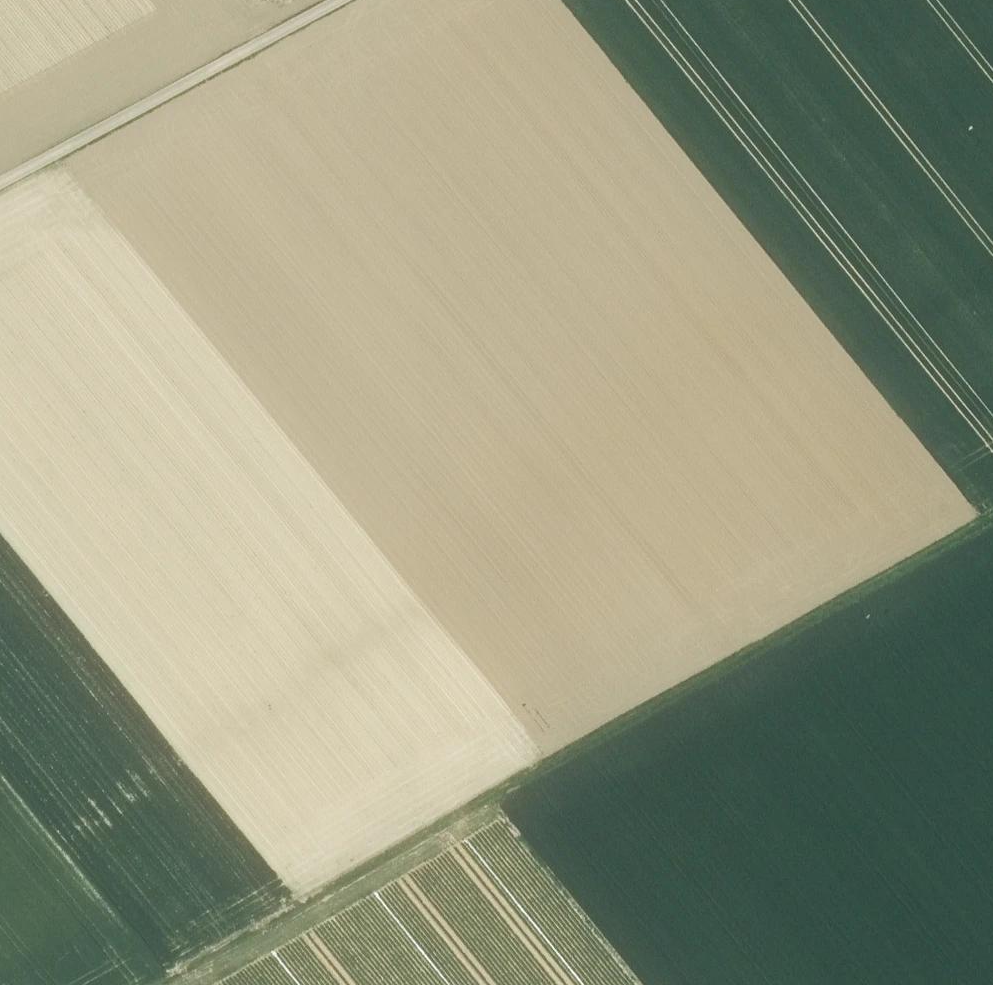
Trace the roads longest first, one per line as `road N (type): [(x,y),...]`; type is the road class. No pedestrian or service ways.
road 1 (track): [(992,520),(181,984)]
road 2 (track): [(0,181),(334,0)]

